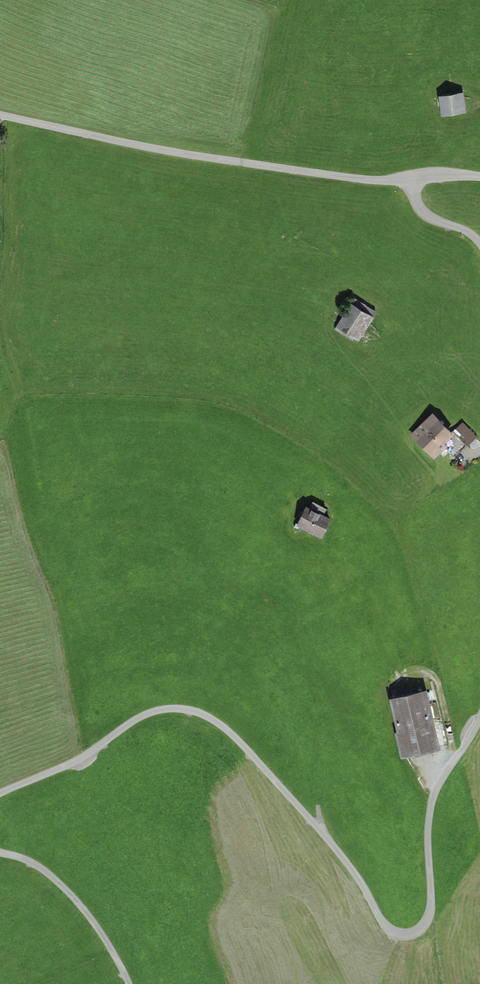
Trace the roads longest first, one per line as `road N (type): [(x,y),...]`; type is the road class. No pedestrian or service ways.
road 1 (unclassified): [(0,795),(156,711),(203,715),(241,740),(349,866),(396,936),(419,933),(432,910),(431,802),(479,718)]
road 2 (unclassified): [(0,114),(154,147),(413,179)]
road 3 (unclassified): [(126,983),(109,941),(70,892),(44,870),(0,852)]

